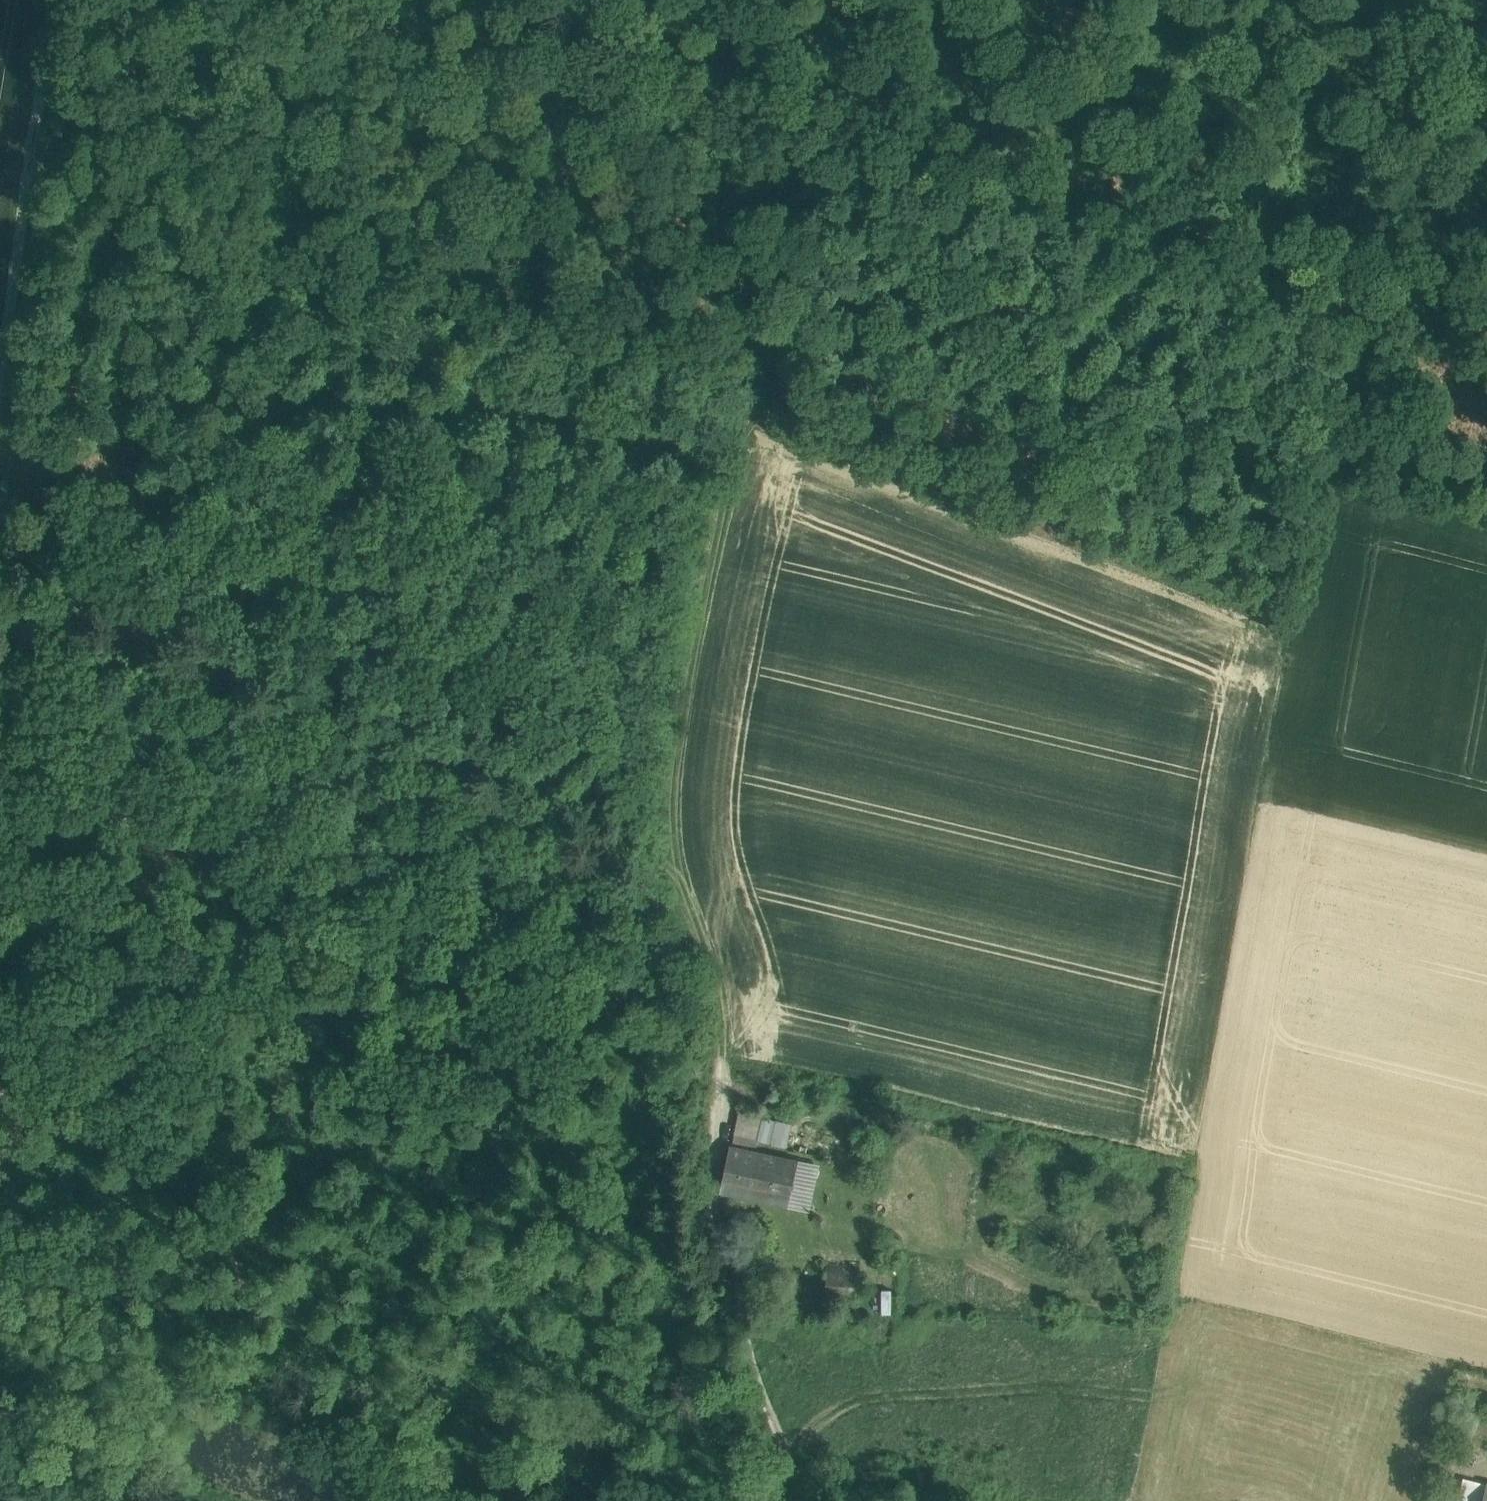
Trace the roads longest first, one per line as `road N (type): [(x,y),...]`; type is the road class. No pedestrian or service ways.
road 1 (track): [(793,1500),(795,1470),(761,1394),(709,1210)]

